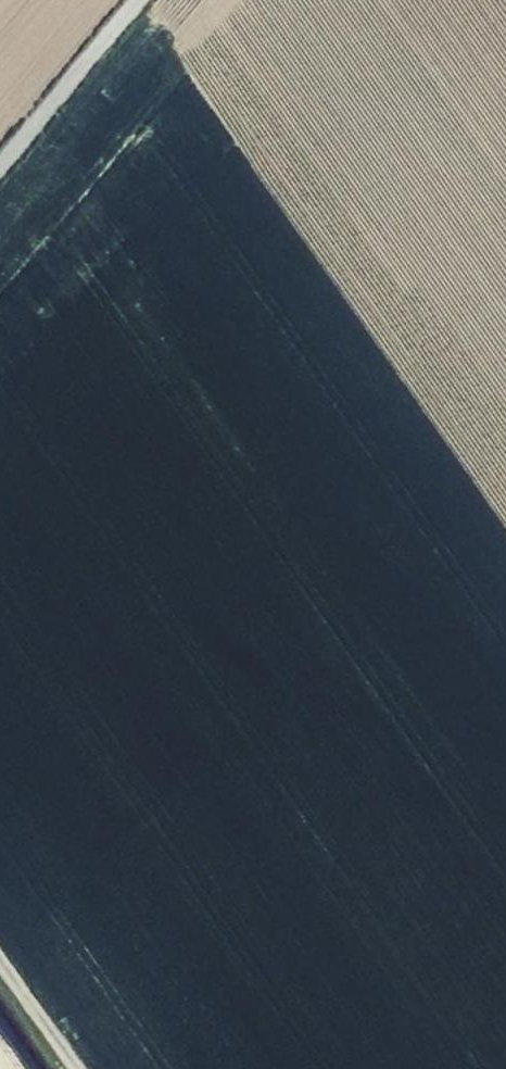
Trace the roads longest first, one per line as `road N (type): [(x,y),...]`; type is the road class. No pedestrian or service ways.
road 1 (track): [(143,0),(0,173)]
road 2 (track): [(0,971),(71,1068)]

